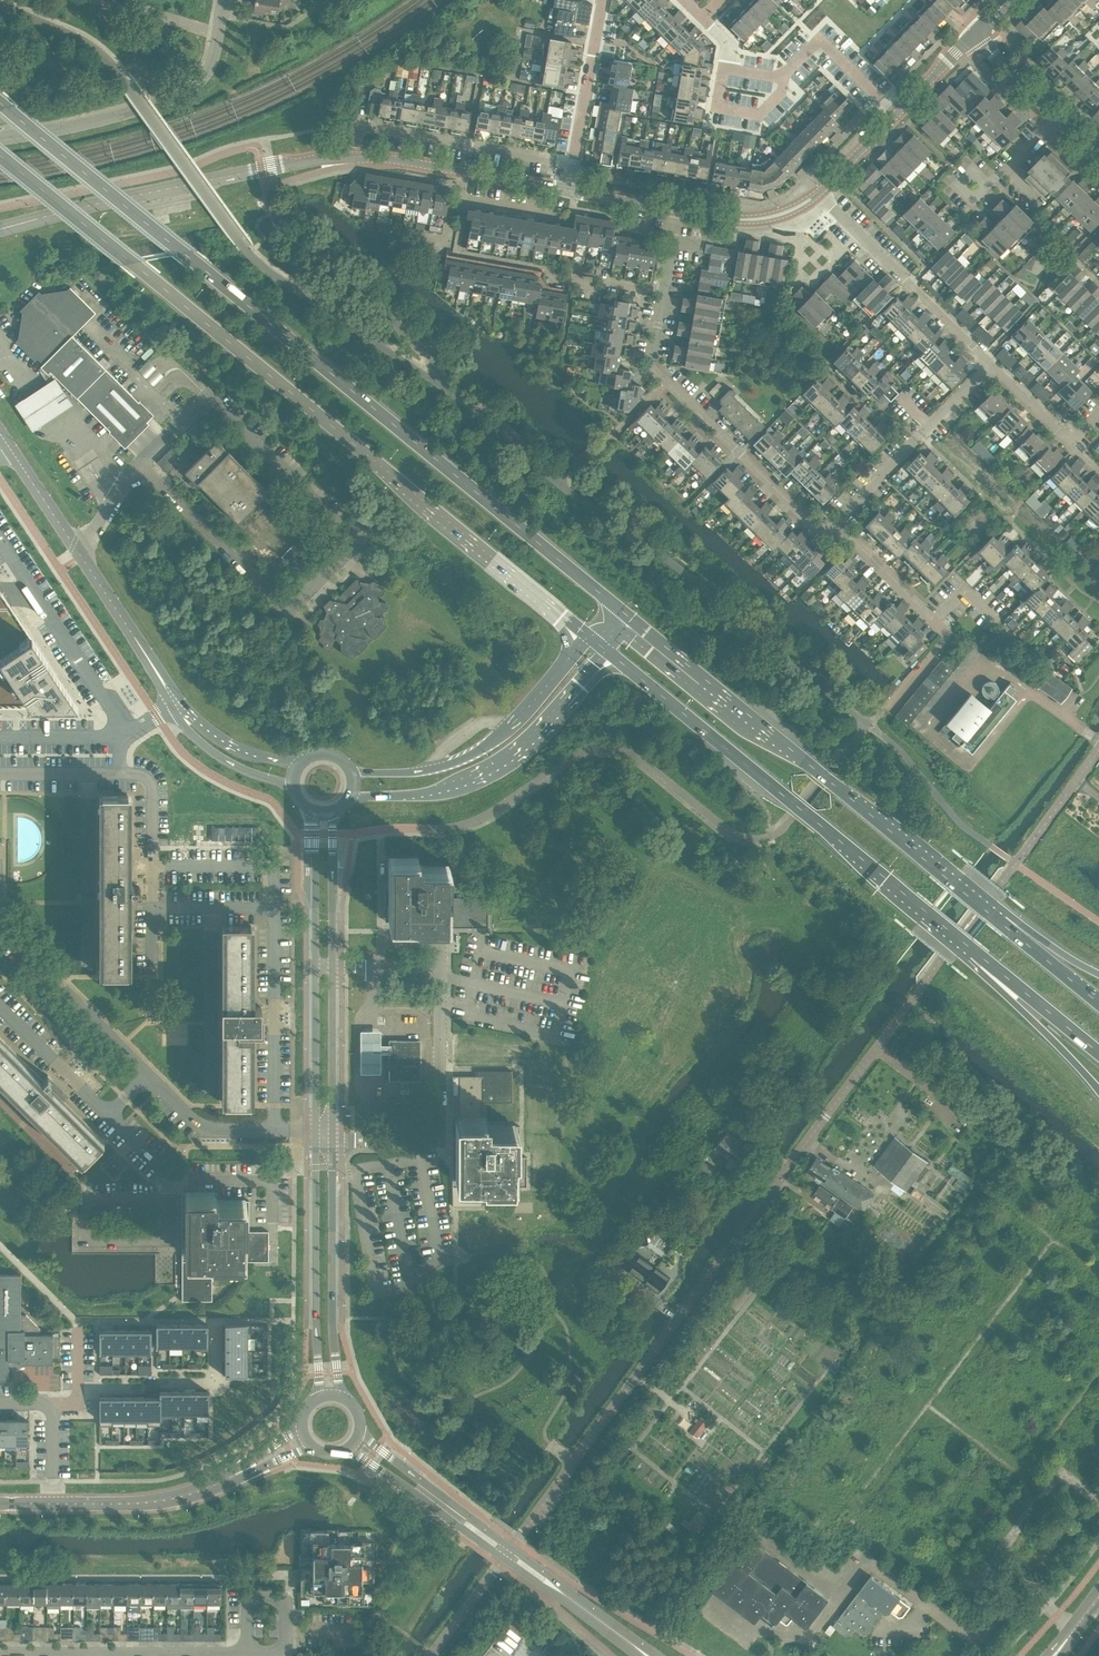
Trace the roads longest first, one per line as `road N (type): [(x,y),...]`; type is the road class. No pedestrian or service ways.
road 1 (primary): [(627,615),(0,102)]
road 2 (primary): [(0,155),(586,635)]
road 3 (unclassified): [(513,1549),(876,1049)]
road 4 (primary): [(1002,923),(627,615)]
road 5 (primary): [(613,657),(974,950)]
road 6 (residential): [(334,1136),(447,1138),(445,972),(360,967)]
road 7 (tertiary): [(355,157),(260,169),(0,229)]
road 8 (unclassified): [(1075,1633),(1022,1591),(987,1635),(969,1639),(867,1561),(840,1597)]
road 9 (tertiary): [(350,798),(424,795),(480,780),(562,718),(613,657)]
road 10 (tertiary): [(586,635),(540,696),(475,754),(427,770),(352,773)]
road 11 (tertiary): [(312,1132),(320,1397)]
road 12 (tertiary): [(339,1396),(334,1136)]
road 13 (residential): [(663,291),(571,282),(550,269),(461,254),(458,203)]
road 14 (residential): [(573,165),(362,123),(355,157)]
road 15 (tertiary): [(146,648),(9,448)]
road 16 (residential): [(835,523),(807,519),(663,377)]
road 17 (residential): [(120,736),(0,541)]
road 18 (residential): [(835,523),(992,360)]
road 19 (unclassified): [(0,137),(141,110),(181,96),(209,70)]
road 20 (unclassified): [(274,1129),(274,910)]
road 21 (residential): [(172,1202),(84,1202),(84,1241),(171,1241)]
road 22 (residential): [(0,923),(148,1076)]
road 23 (tertiary): [(54,1503),(161,1501),(250,1466)]
road 24 (tertiary): [(347,1449),(505,1560)]
road 25 (tertiary): [(513,1549),(359,1433)]
road 26 (primary): [(974,950),(987,978),(1098,1088)]
road 27 (track): [(977,1580),(1060,1470),(1098,1501)]
road 28 (residential): [(212,1092),(212,910)]
road 29 (tertiary): [(334,1136),(333,966)]
road 30 (unclassified): [(274,910),(273,865),(150,864)]
road 31 (residential): [(573,165),(603,0)]
road 32 (tertiary): [(312,966),(312,1132)]
road 33 (primary): [(974,950),(1098,1053)]
road 34 (residential): [(786,74),(820,40),(897,118)]
road 35 (residential): [(109,1118),(0,1007)]
road 36 (tertiary): [(333,966),(334,811)]
road 37 (tertiary): [(312,811),(312,966)]
road 38 (tertiary): [(169,706),(228,763),(293,786)]
road 39 (residential): [(148,1076),(203,1130),(274,1129)]
road 40 (residential): [(54,1503),(53,1415),(41,1403),(0,1403)]
road 41 (tertiary): [(819,194),(761,219),(680,210)]
road 42 (residential): [(103,1653),(247,1652)]
road 43 (tertiary): [(646,1655),(532,1571)]
road 44 (tertiary): [(300,764),(222,738),(181,698)]
road 45 (residential): [(933,621),(835,523)]
road 46 (residential): [(725,68),(717,106),(759,114),(783,90),(786,74)]
road 47 (primary): [(1098,1003),(1002,923)]
road 48 (residential): [(879,713),(948,634),(933,621)]
road 49 (residential): [(905,280),(819,194)]
road 50 (residential): [(247,1652),(285,1646),(284,1604),(247,1598)]

